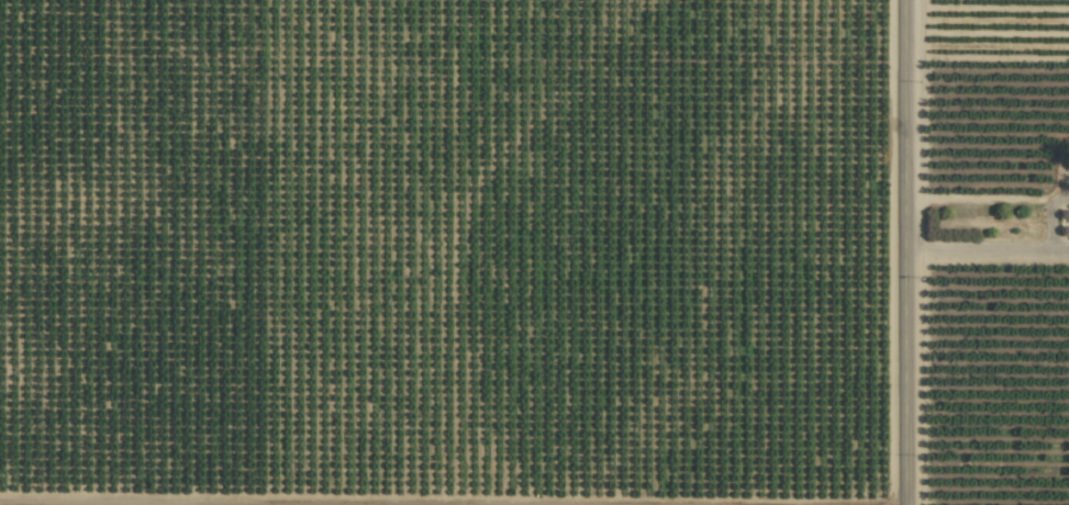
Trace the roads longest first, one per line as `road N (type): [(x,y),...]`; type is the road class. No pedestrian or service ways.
road 1 (tertiary): [(903,0),(904,504)]

